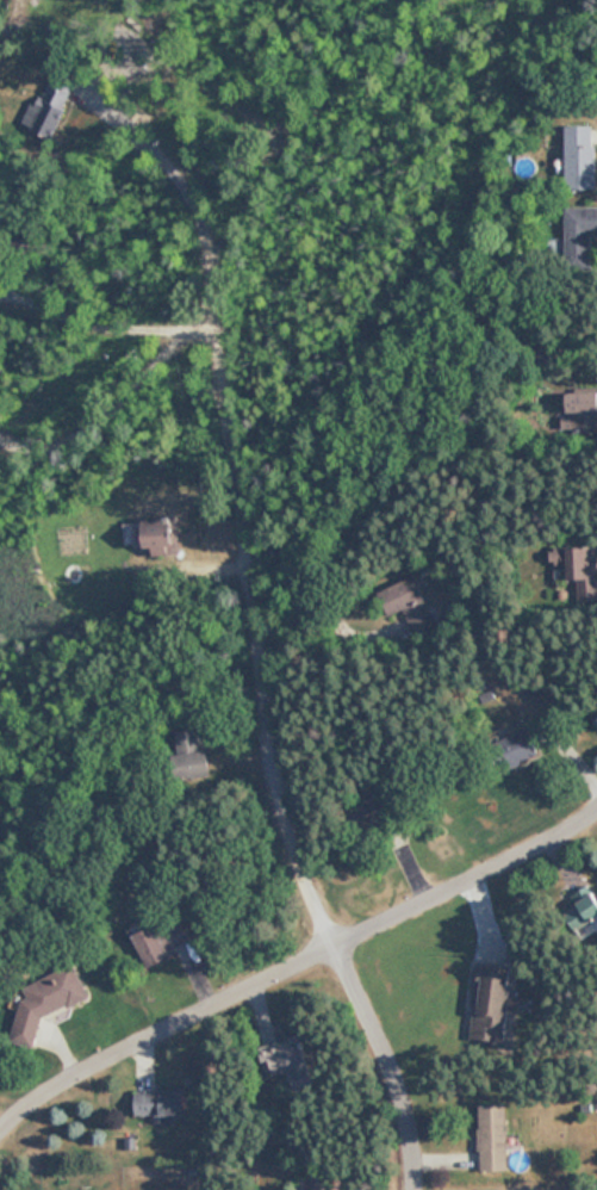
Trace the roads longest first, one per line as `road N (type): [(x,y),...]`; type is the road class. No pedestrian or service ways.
road 1 (residential): [(415,1189),(398,1074),(331,946),(281,800),(240,495),(206,326)]
road 2 (residential): [(0,1116),(139,1023),(440,897),(596,811)]

